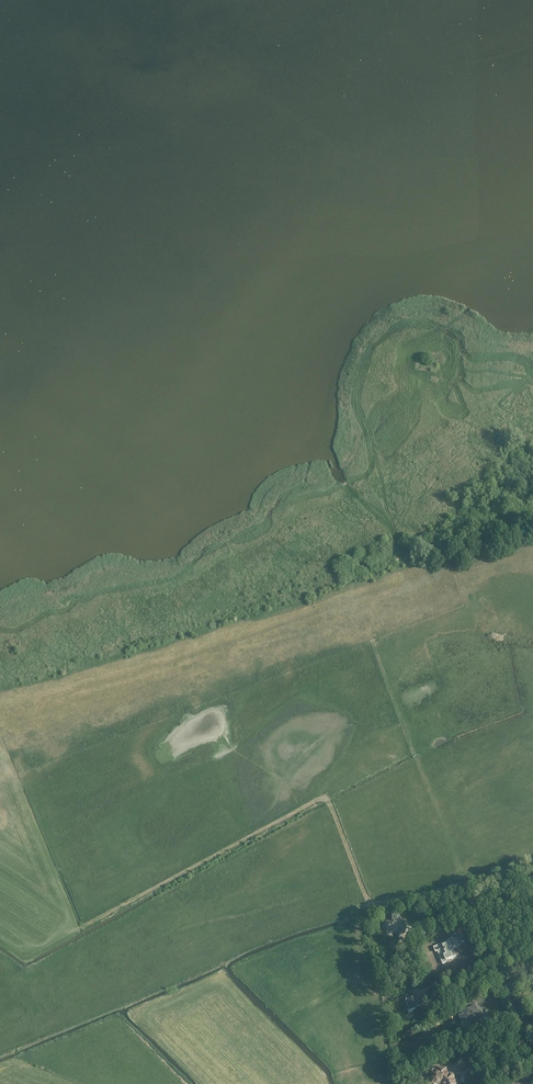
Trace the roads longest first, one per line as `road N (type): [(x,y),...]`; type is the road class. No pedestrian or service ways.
road 1 (track): [(69,932),(325,798),(370,903),(468,886),(477,905)]
road 2 (track): [(306,474),(315,561),(304,575),(303,606),(367,627),(401,568),(395,537),(331,470)]
road 3 (track): [(367,627),(464,887)]
road 4 (unclassified): [(532,1060),(477,905),(489,891),(532,878)]

